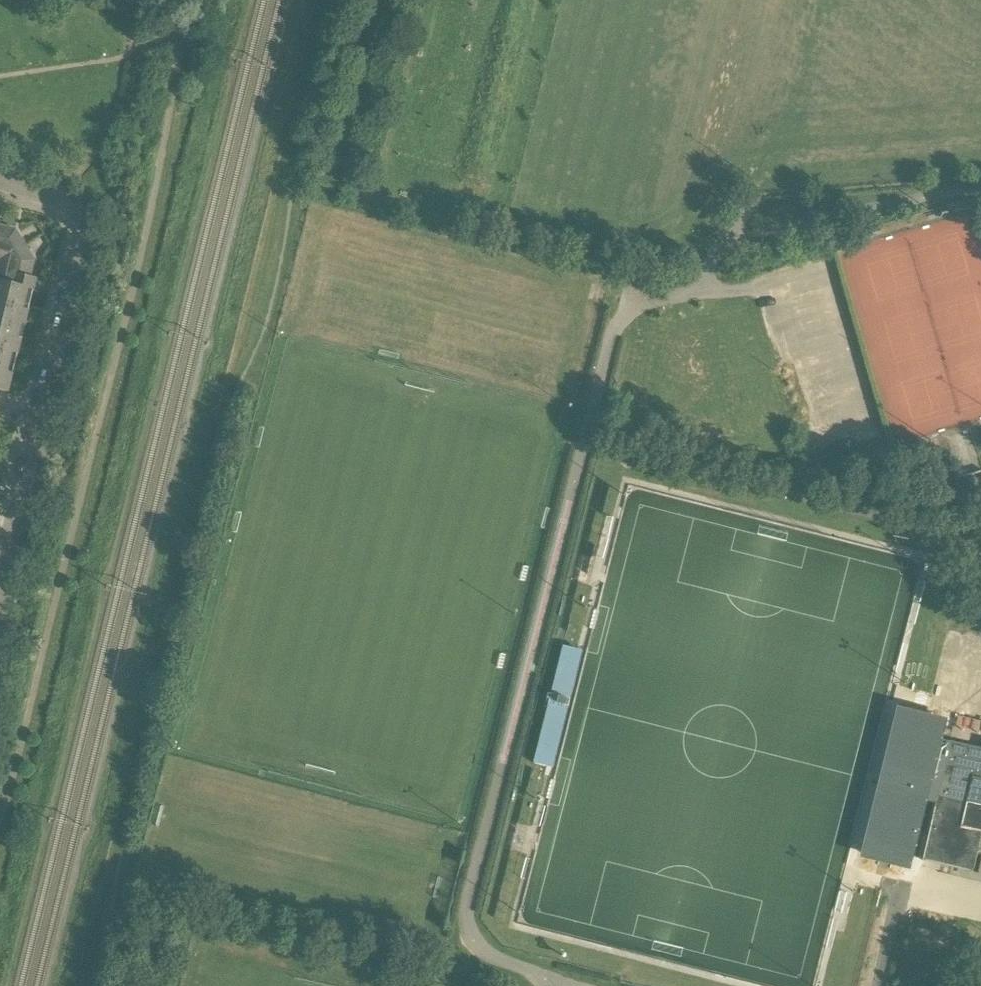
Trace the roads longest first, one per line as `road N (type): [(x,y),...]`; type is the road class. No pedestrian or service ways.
road 1 (residential): [(0,562),(78,233),(62,197),(0,181)]

